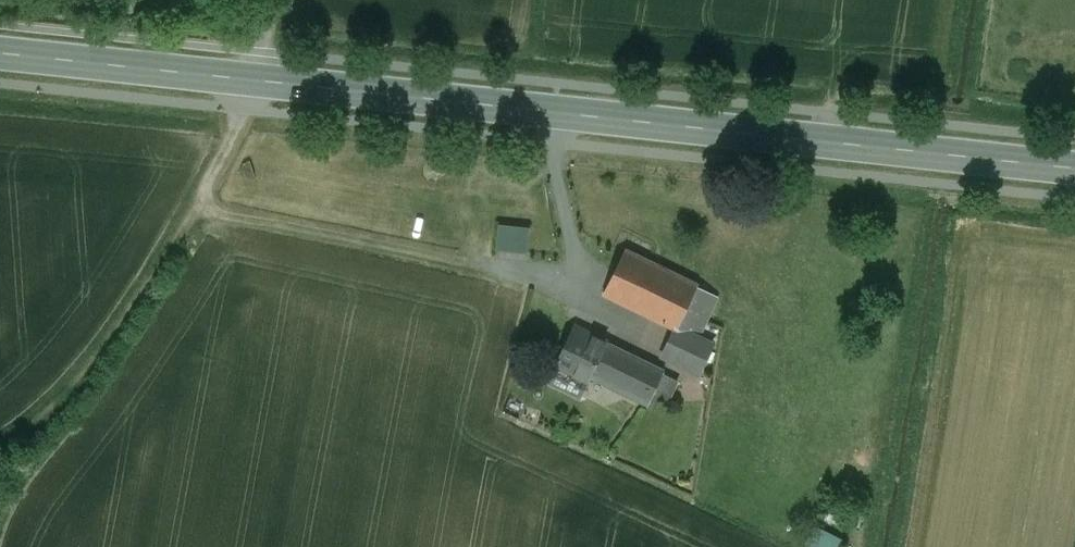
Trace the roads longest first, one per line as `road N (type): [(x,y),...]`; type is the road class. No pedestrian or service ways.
road 1 (secondary): [(1074,167),(291,80)]
road 2 (secondary): [(0,50),(291,80)]

